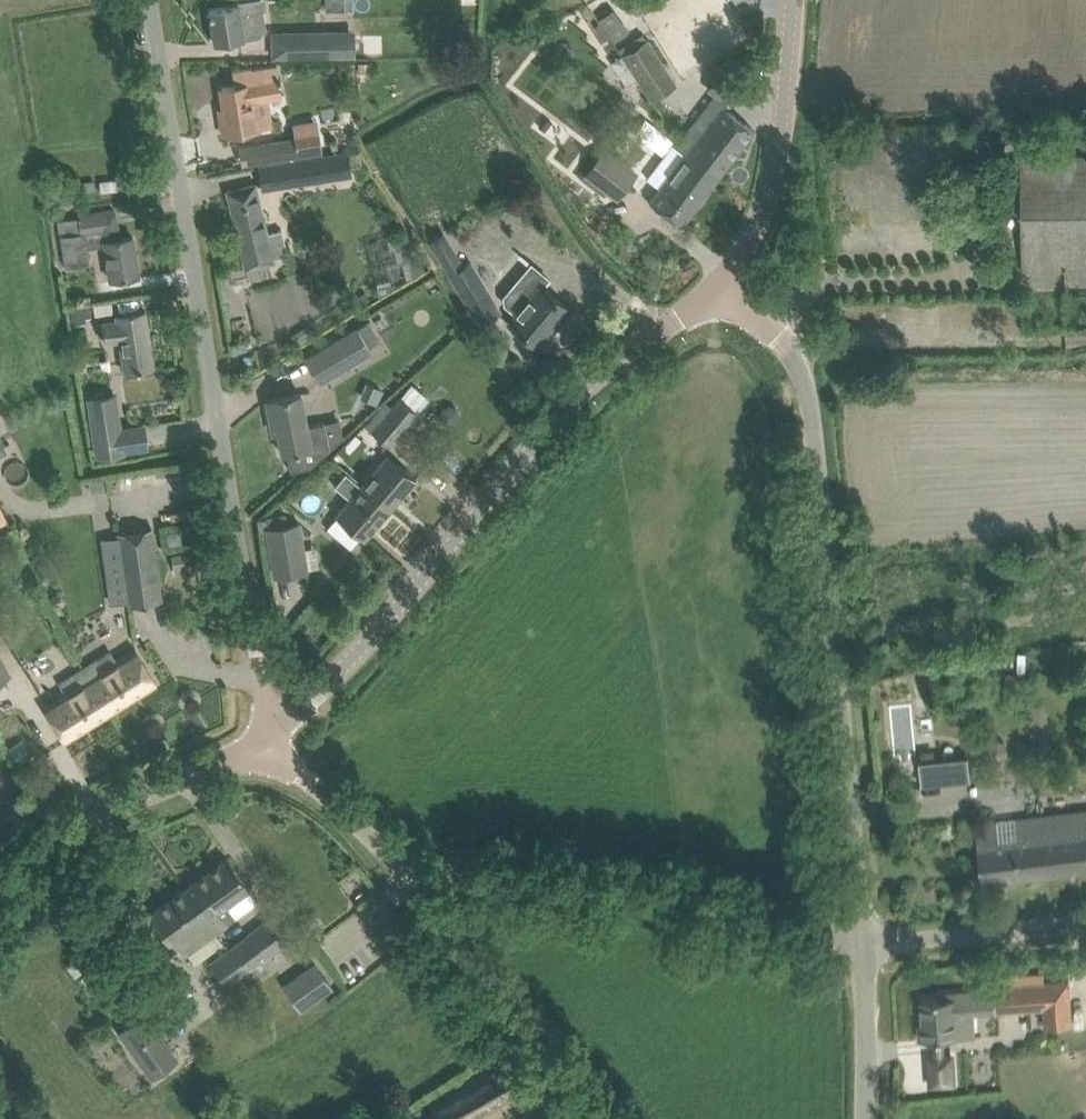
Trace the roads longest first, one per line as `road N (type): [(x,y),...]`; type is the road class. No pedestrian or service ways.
road 1 (unclassified): [(272,736),(145,0)]
road 2 (unclassified): [(848,929),(803,444),(781,355),(720,280)]
road 3 (tertiary): [(272,736),(315,697),(594,373),(720,280)]
road 4 (residential): [(848,929),(814,929),(654,884),(512,874),(413,879)]
road 5 (tertiary): [(0,889),(85,820),(272,736)]
road 6 (tertiary): [(720,280),(761,200),(795,0)]
road 7 (unclassified): [(848,929),(1085,906)]
road 8 (residential): [(413,879),(297,773),(272,736)]
road 9 (unclassified): [(857,1118),(848,929)]
road 10 (residential): [(511,1015),(413,879)]

